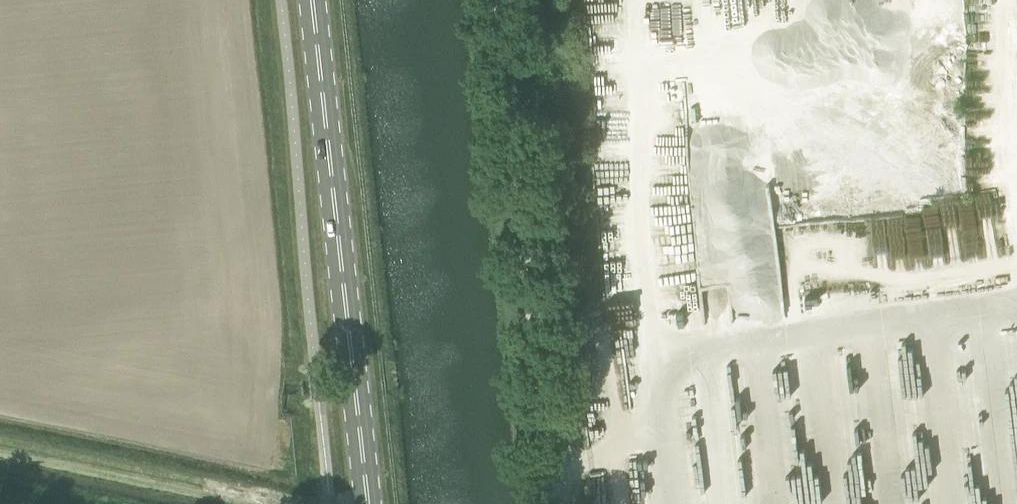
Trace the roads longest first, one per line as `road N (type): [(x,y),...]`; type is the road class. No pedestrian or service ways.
road 1 (primary): [(367,503),(312,0)]
road 2 (track): [(553,503),(499,0)]
road 3 (track): [(318,503),(0,440)]

